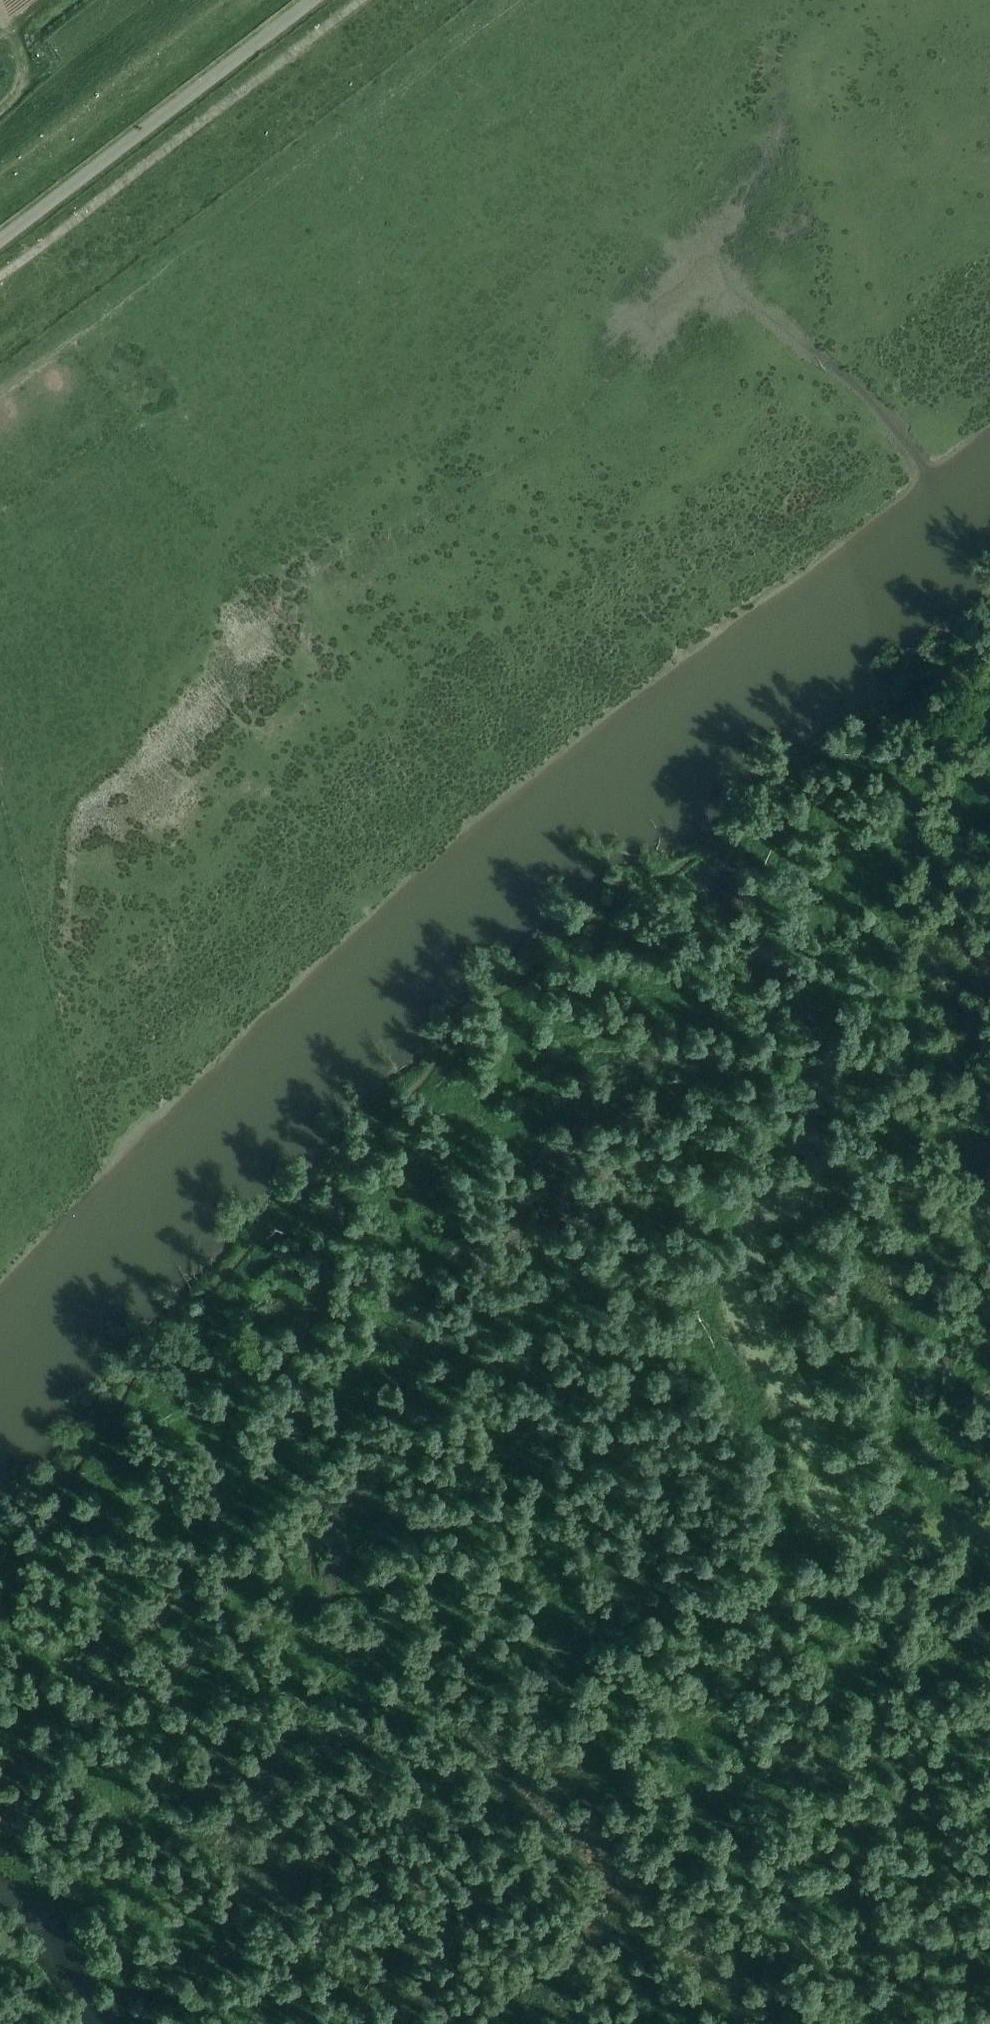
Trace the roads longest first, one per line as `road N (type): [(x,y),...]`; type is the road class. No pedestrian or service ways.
road 1 (unclassified): [(0,239),(314,0)]

